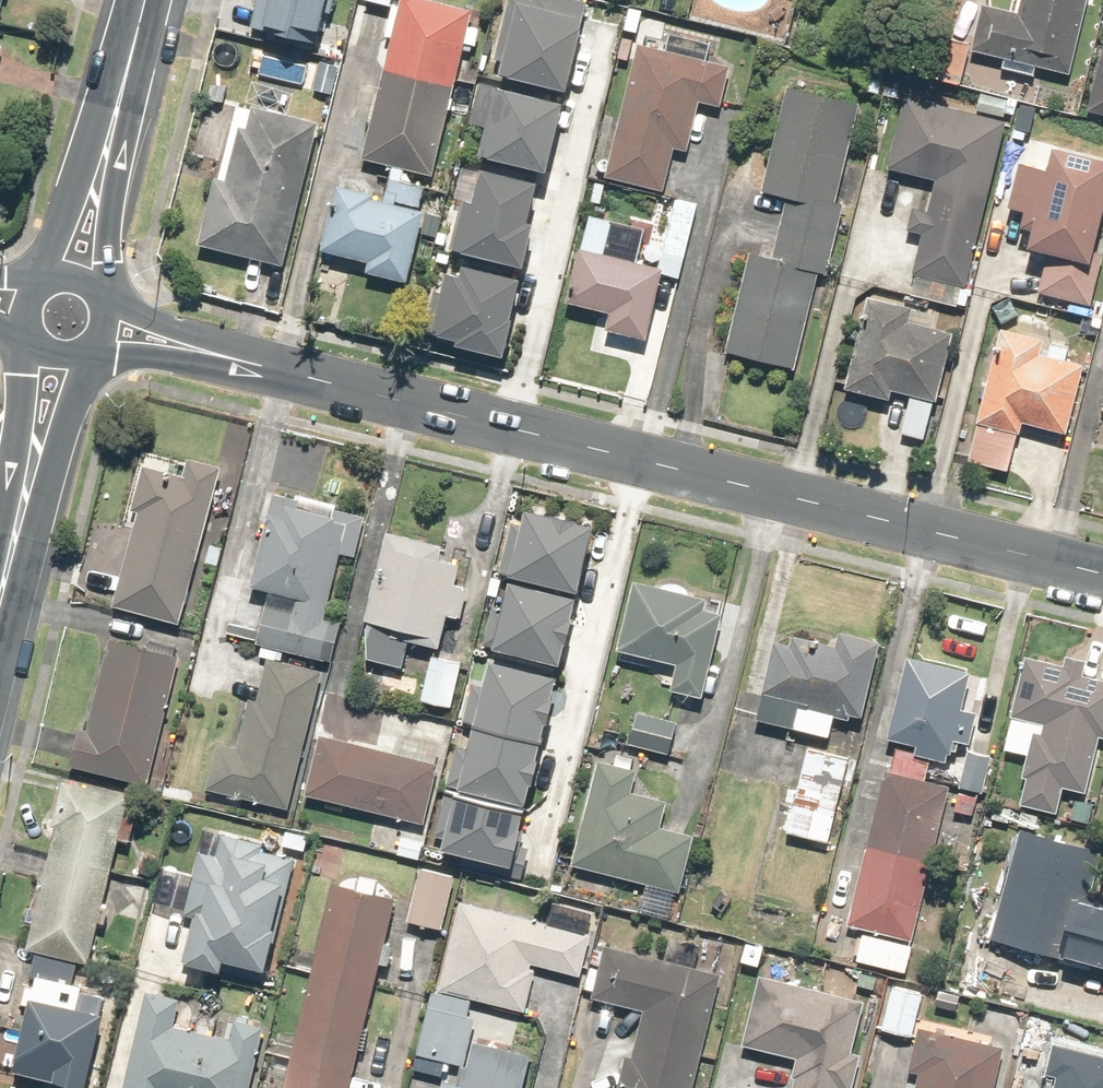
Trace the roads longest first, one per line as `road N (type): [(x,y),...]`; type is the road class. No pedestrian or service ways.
road 1 (secondary): [(1102,570),(244,357)]
road 2 (residential): [(111,148),(149,0)]
road 3 (secondary): [(244,357),(103,340)]
road 4 (residential): [(111,148),(106,288)]
road 5 (unclassified): [(35,466),(0,600)]
road 6 (secondary): [(113,313),(244,357)]
road 7 (residential): [(48,270),(111,148)]
road 8 (unclassified): [(35,466),(28,338)]
road 9 (unclassified): [(88,353),(35,466)]

